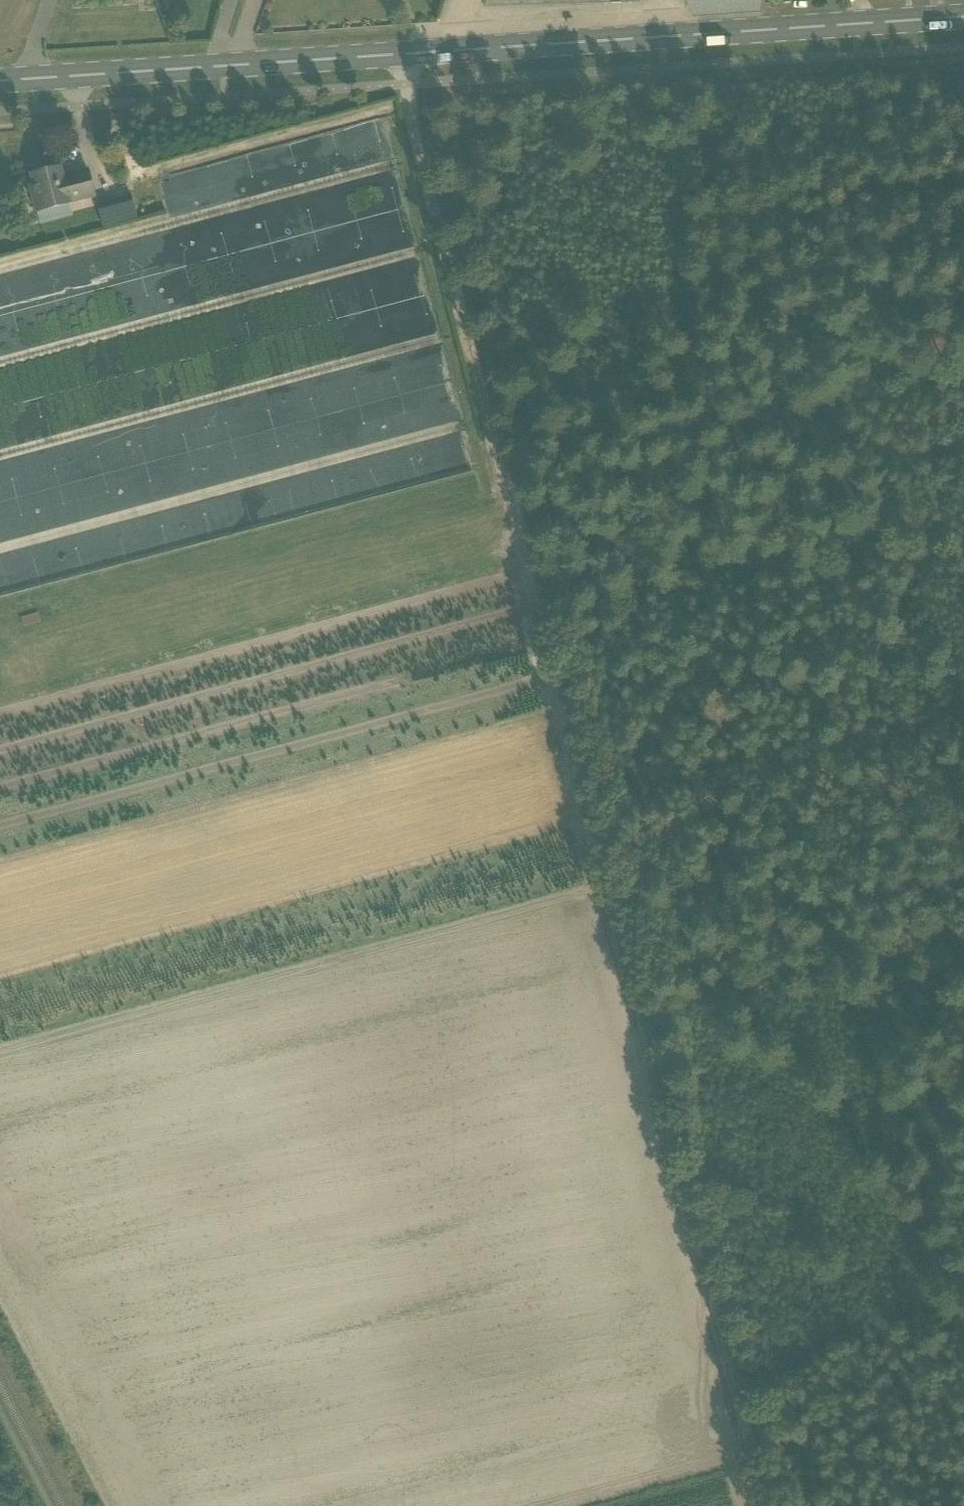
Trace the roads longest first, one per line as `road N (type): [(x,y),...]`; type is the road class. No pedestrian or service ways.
road 1 (track): [(416,54),(408,106),(769,1505)]
road 2 (tertiary): [(0,81),(963,18)]

